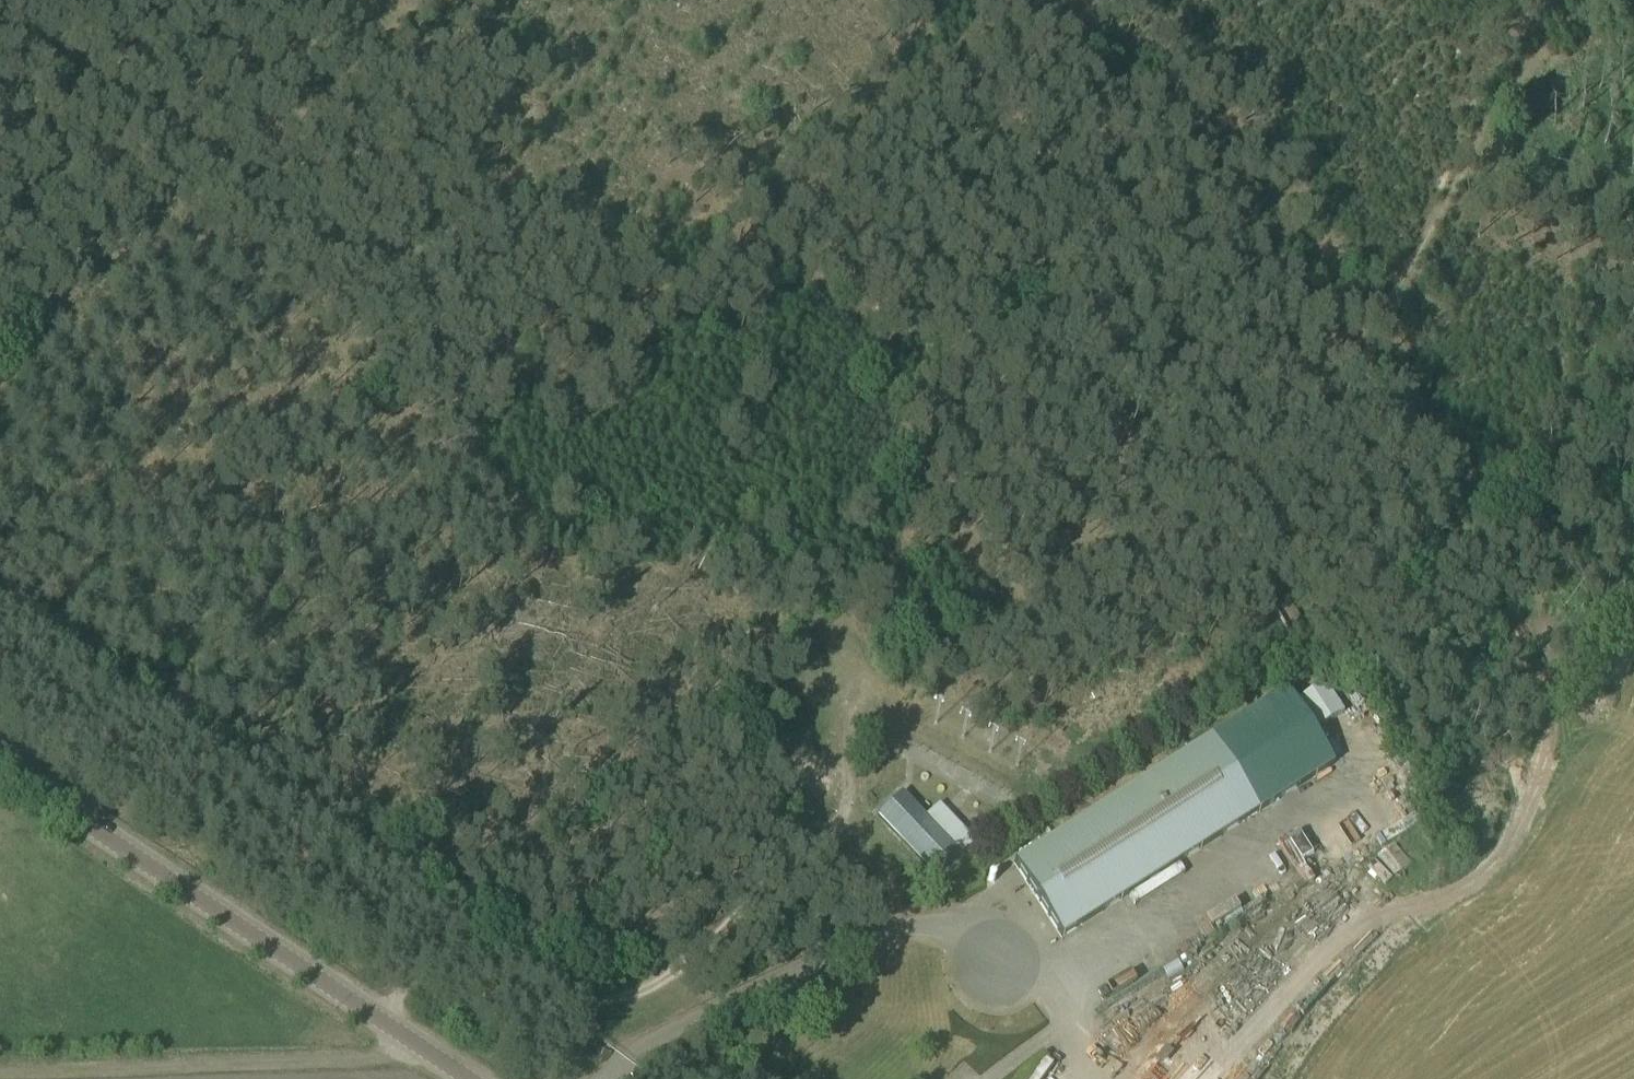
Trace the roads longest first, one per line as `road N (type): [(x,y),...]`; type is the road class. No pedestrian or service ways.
road 1 (track): [(1038,0),(1164,121),(1360,364),(1428,490),(1459,513),(1501,508)]
road 2 (tertiary): [(469,1078),(0,768)]
road 3 (track): [(1600,0),(1360,364)]
road 4 (track): [(0,1063),(433,1055)]
road 5 (track): [(371,1013),(477,922)]

